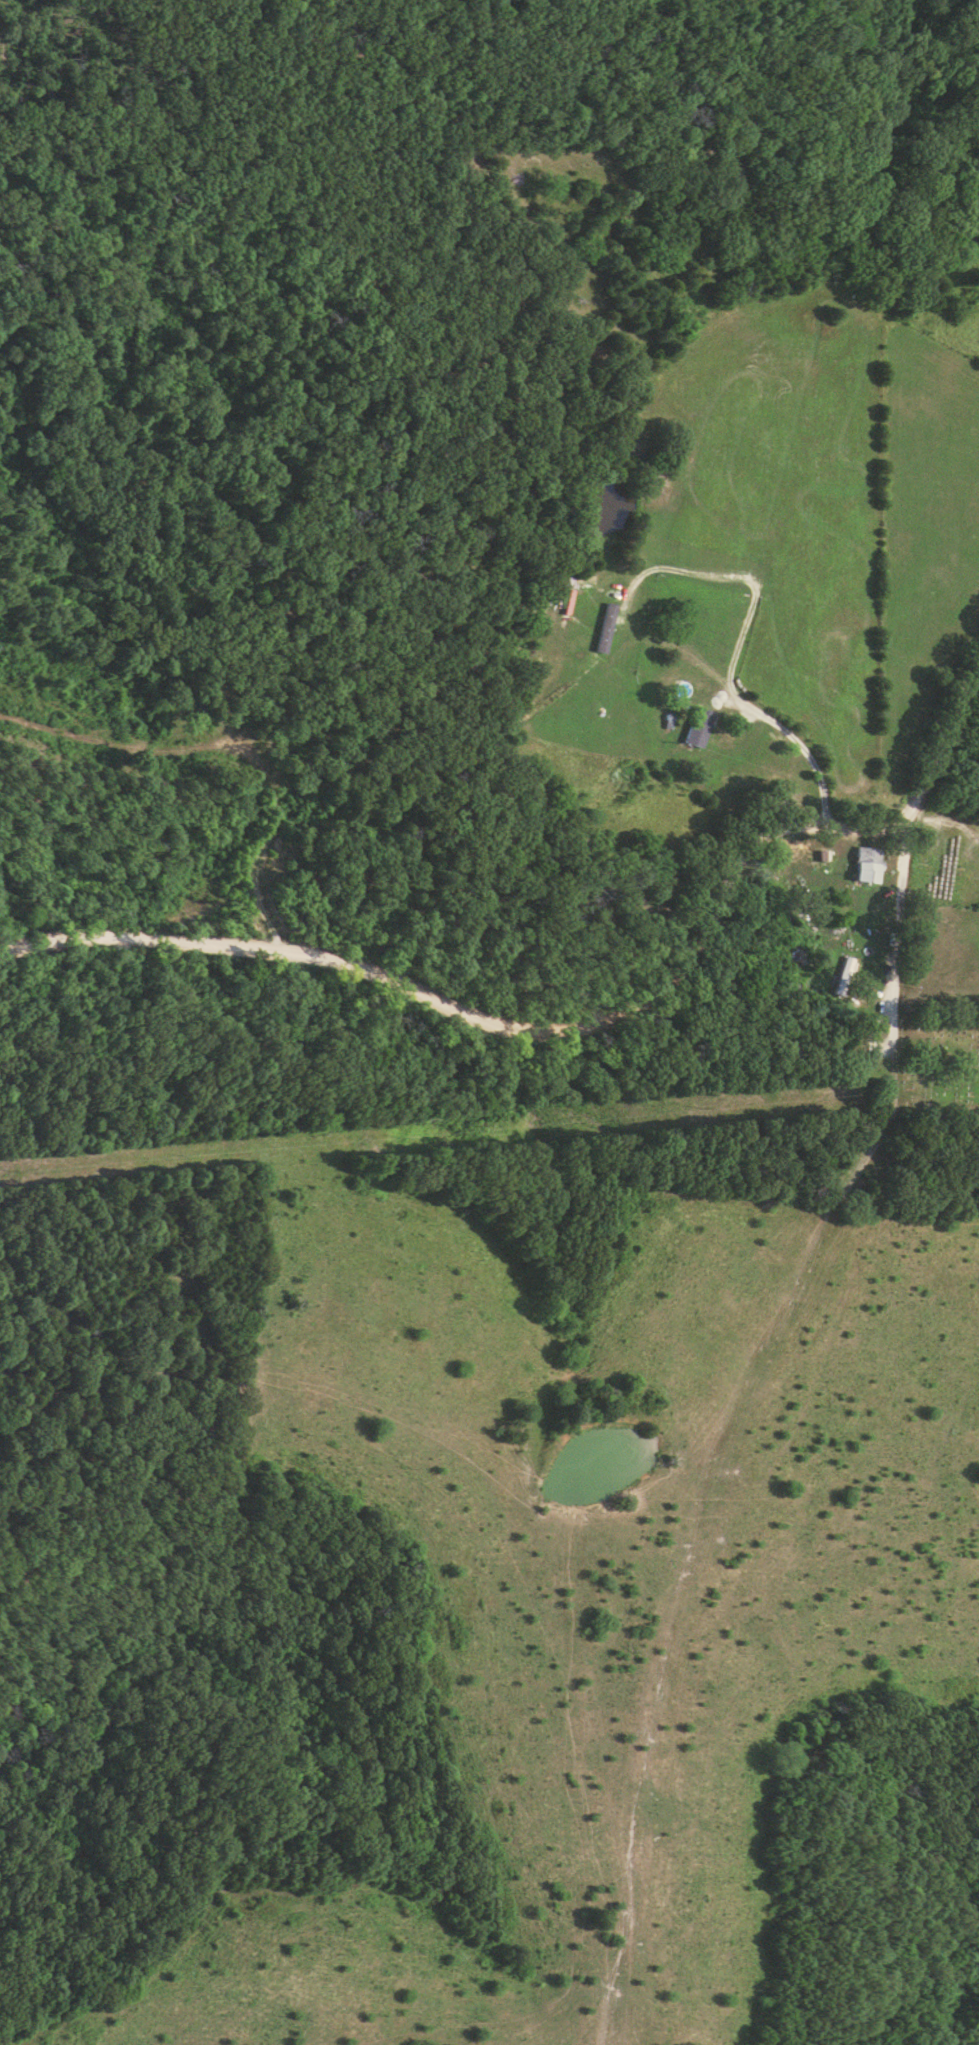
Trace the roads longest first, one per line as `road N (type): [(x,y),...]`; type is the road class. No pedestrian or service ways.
road 1 (residential): [(0,957),(70,942),(291,945),(511,1025),(585,1022),(616,1007),(714,907),(736,859),(764,835),(907,821)]
road 2 (residential): [(907,821),(883,1558)]
road 3 (residential): [(907,821),(921,769),(978,650)]

